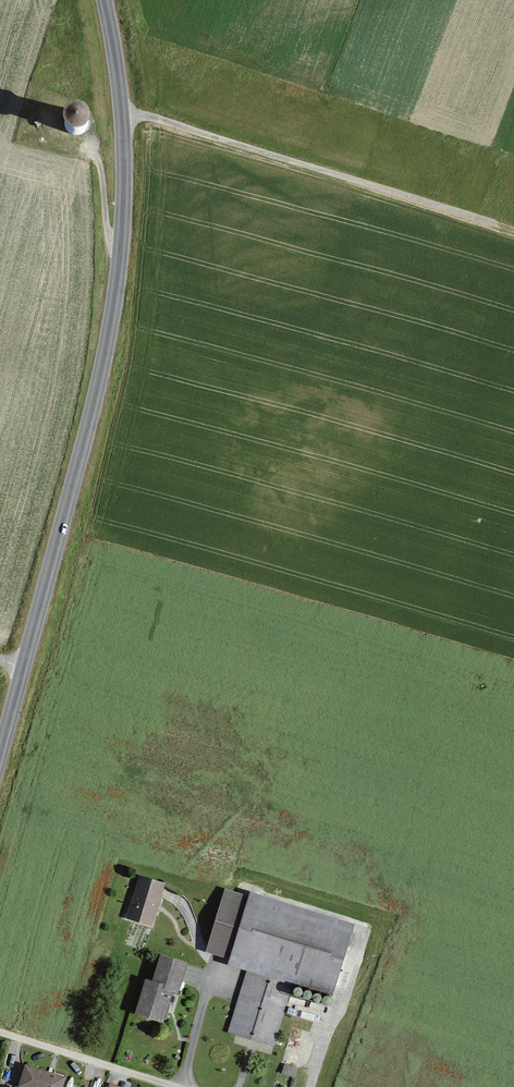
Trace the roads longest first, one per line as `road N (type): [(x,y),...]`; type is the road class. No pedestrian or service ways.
road 1 (tertiary): [(0,752),(93,408),(117,285),(122,113),(104,0)]
road 2 (track): [(122,113),(513,230)]
road 3 (residential): [(0,1032),(177,1086)]

